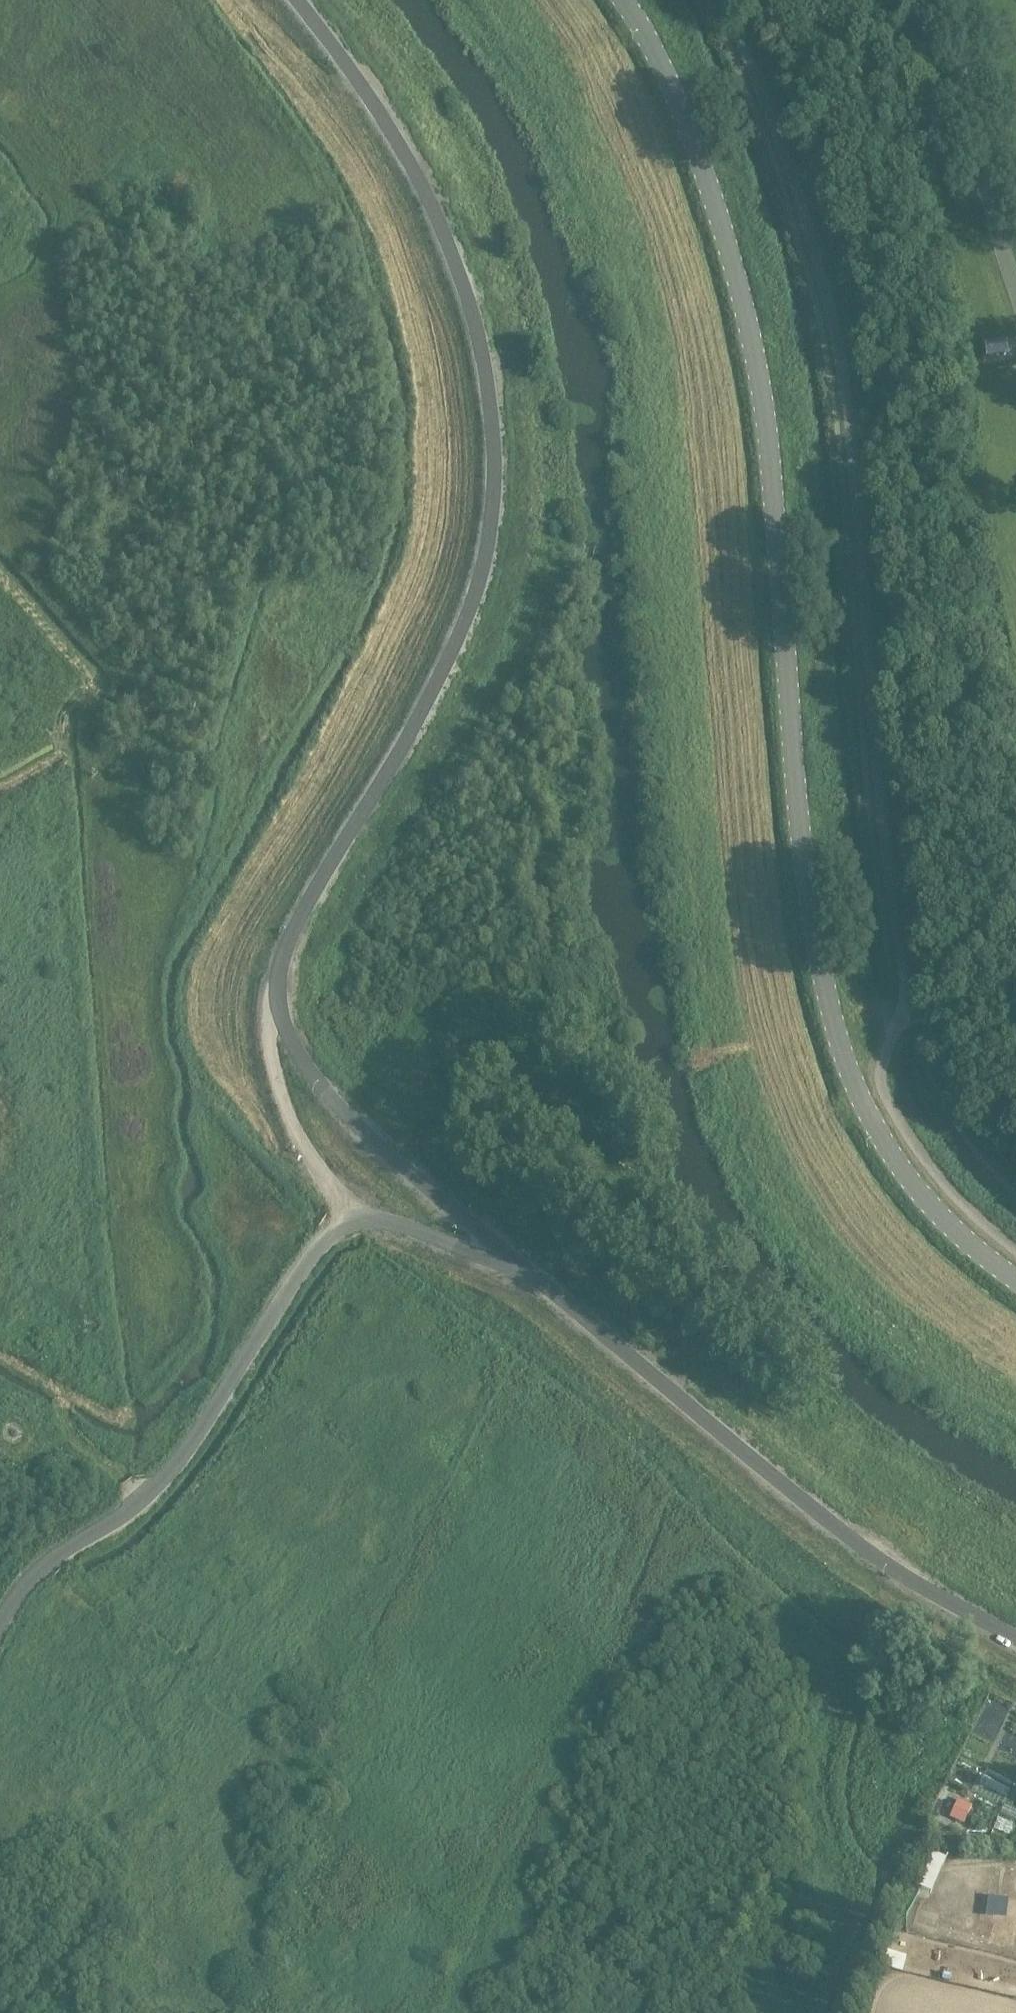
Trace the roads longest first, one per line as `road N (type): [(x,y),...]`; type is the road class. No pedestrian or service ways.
road 1 (unclassified): [(513,1267),(356,1128),(291,1045),(276,1000),(282,951),(305,904),(432,699),(484,555),(493,433),(446,241),(359,89),(292,0)]
road 2 (tertiary): [(1015,1288),(929,1218),(865,1133),(828,1033),(800,890),(753,381),(680,118),(615,0)]
road 3 (unclassified): [(0,1623),(43,1566),(157,1486),(299,1269),(333,1233),(357,1221),(391,1222),(513,1267)]
road 4 (unclassified): [(1015,1640),(869,1556),(513,1267)]
road 5 (unclassified): [(1015,313),(969,188),(940,0)]
road 6 (track): [(276,1000),(281,1089),(350,1224)]

